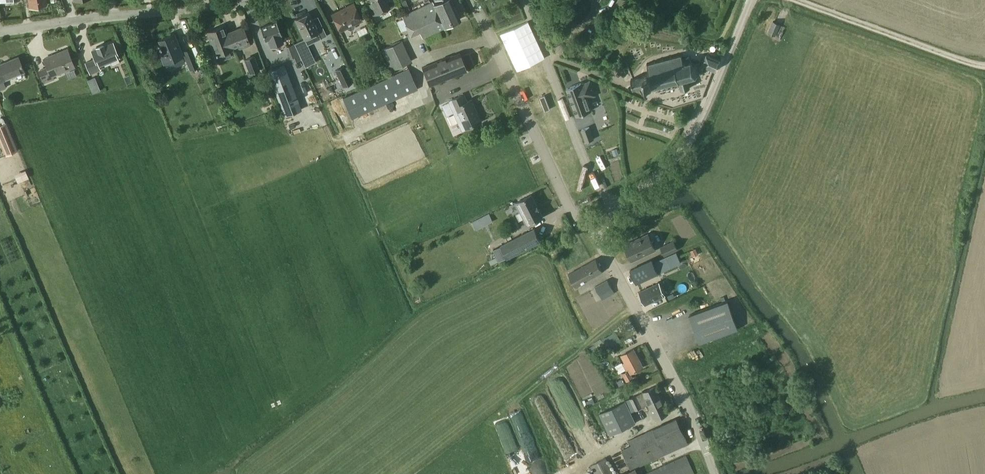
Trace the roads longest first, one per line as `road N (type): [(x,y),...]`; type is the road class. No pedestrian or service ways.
road 1 (residential): [(598,224),(569,206),(471,0)]
road 2 (residential): [(0,31),(254,0)]
road 3 (residential): [(614,208),(671,163),(702,116),(752,0)]
road 4 (residential): [(707,454),(598,224)]
road 5 (residential): [(614,208),(592,178),(524,0)]
road 6 (track): [(792,0),(984,71)]

